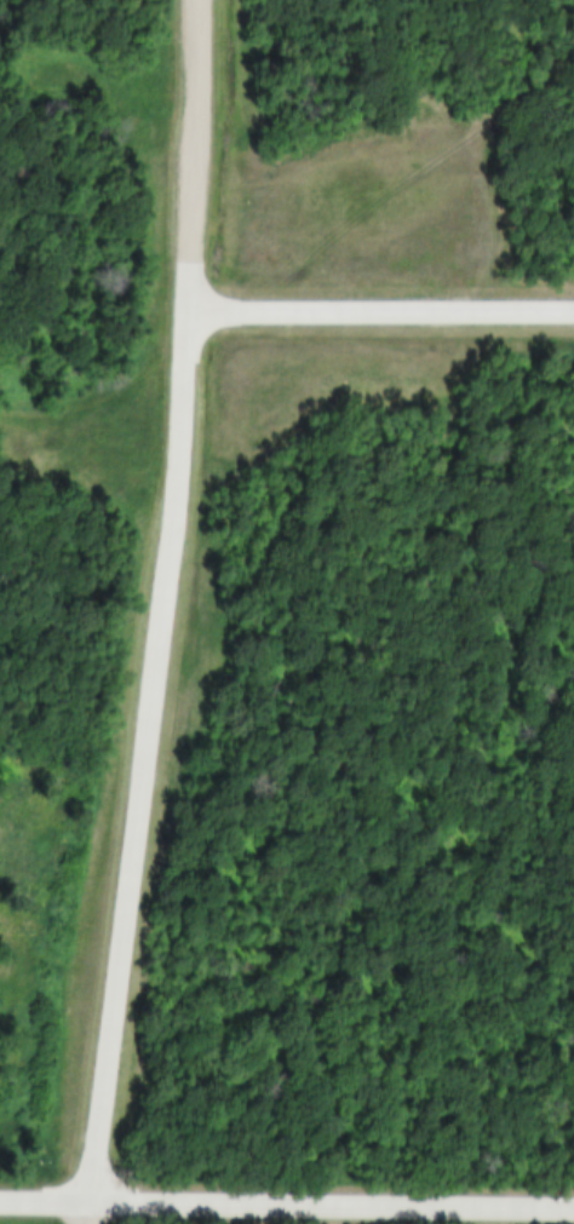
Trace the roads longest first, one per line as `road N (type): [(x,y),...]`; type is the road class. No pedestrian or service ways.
road 1 (residential): [(90,1196),(178,534),(190,311)]
road 2 (residential): [(0,1196),(573,1201)]
road 3 (track): [(201,161),(239,162),(499,117),(573,35)]
road 4 (residential): [(190,311),(205,0)]

